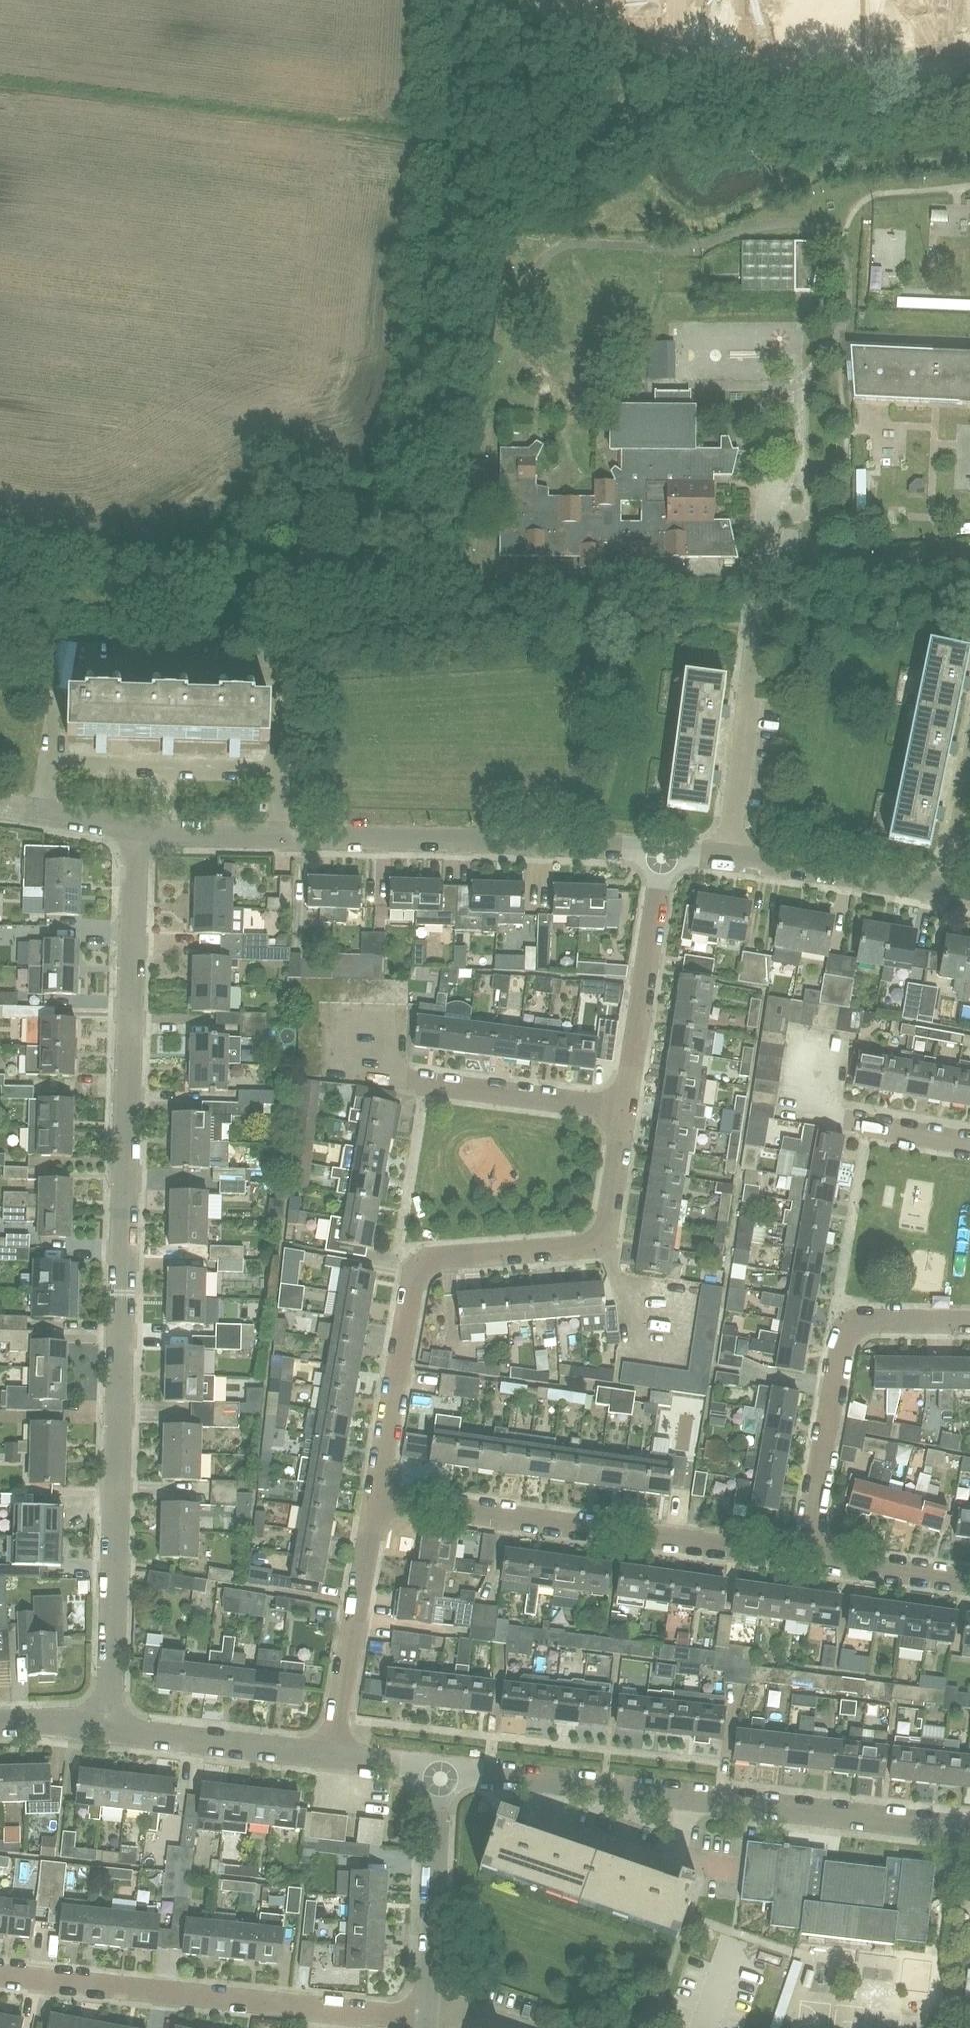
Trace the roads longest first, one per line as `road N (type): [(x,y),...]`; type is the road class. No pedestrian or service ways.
road 1 (residential): [(108,1728),(137,832)]
road 2 (residential): [(969,1830),(442,1767)]
road 3 (residential): [(425,2022),(0,1976)]
road 4 (residential): [(792,1541),(374,1482)]
road 5 (residential): [(374,1482),(405,1277),(419,1250),(601,1229)]
road 6 (residential): [(284,769),(287,676),(61,669),(48,762)]
road 7 (residential): [(664,857),(280,837)]
road 8 (residential): [(727,859),(755,635),(761,485)]
road 9 (residential): [(792,1541),(847,1305),(969,1309)]
road 10 (residential): [(628,1086),(351,1054)]
road 11 (residential): [(333,1754),(374,1482)]
road 12 (residential): [(284,769),(48,762)]
road 13 (residential): [(628,1086),(664,857)]
road 14 (residential): [(426,1998),(442,1767)]
road 15 (residential): [(333,1754),(108,1728)]
road 16 (residential): [(946,889),(727,859)]
road 17 (residential): [(969,1132),(816,1102),(812,1042)]
road 18 (residential): [(969,1573),(792,1541)]
road 19 (residential): [(601,1229),(628,1086)]
road 20 (residential): [(280,837),(137,832)]
road 21 (residential): [(601,1229),(616,1277),(661,1339)]
road 22 (residential): [(946,889),(969,766)]

